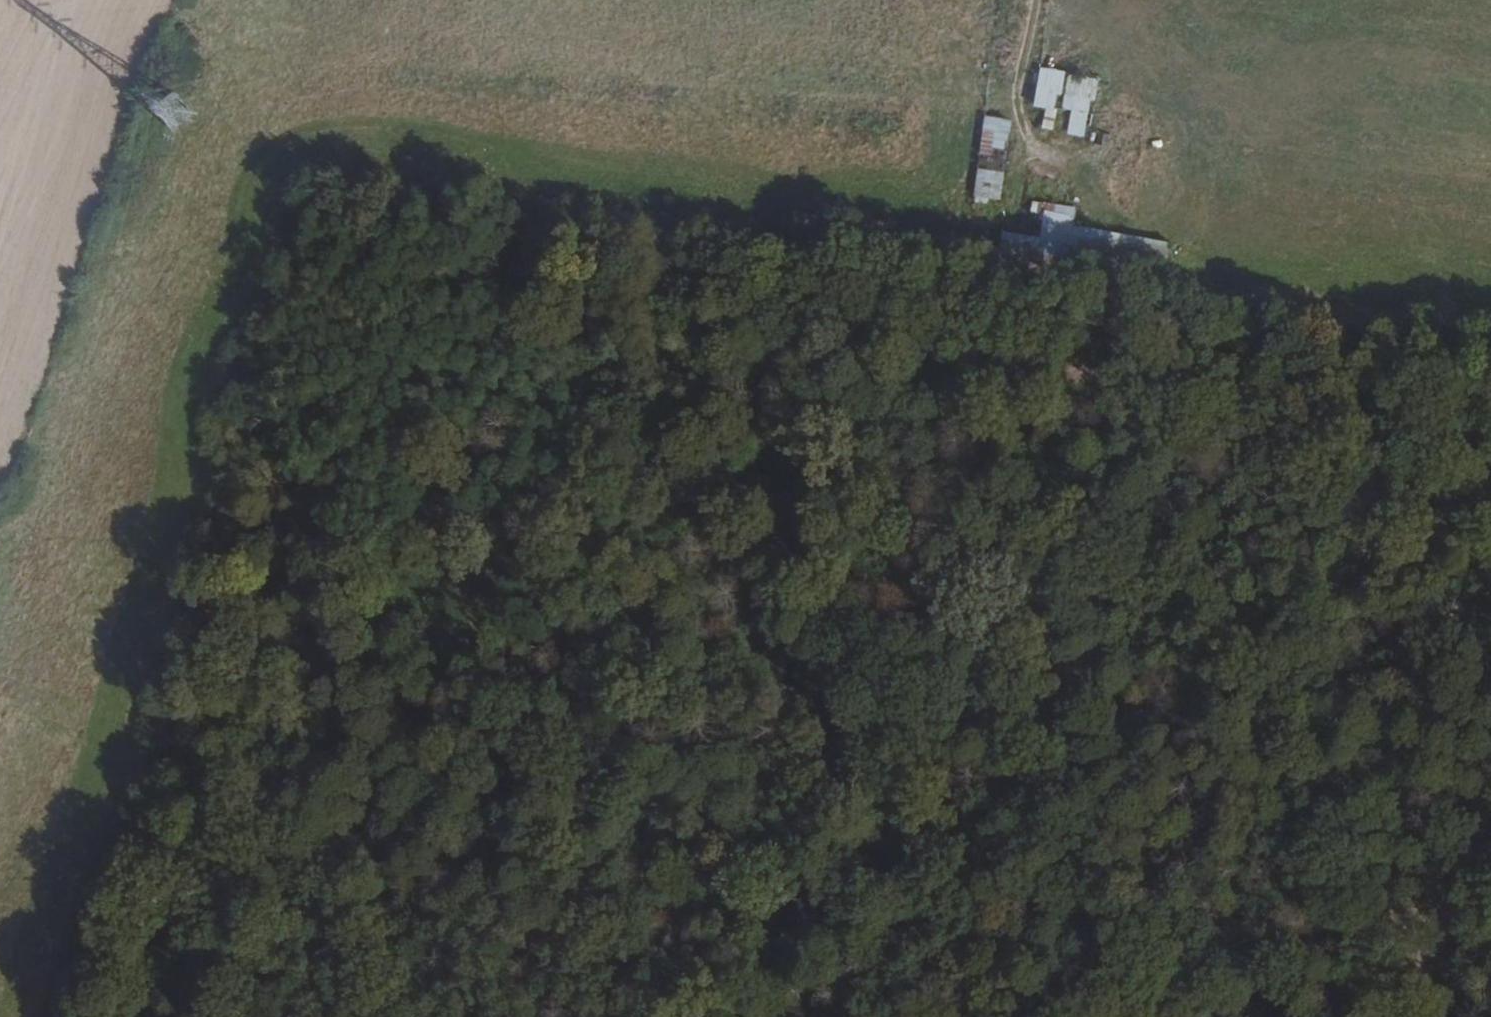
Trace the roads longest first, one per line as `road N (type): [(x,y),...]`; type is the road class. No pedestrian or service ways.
road 1 (track): [(351,282),(630,1016)]
road 2 (track): [(1036,0),(1015,81),(1018,114),(1038,153)]

